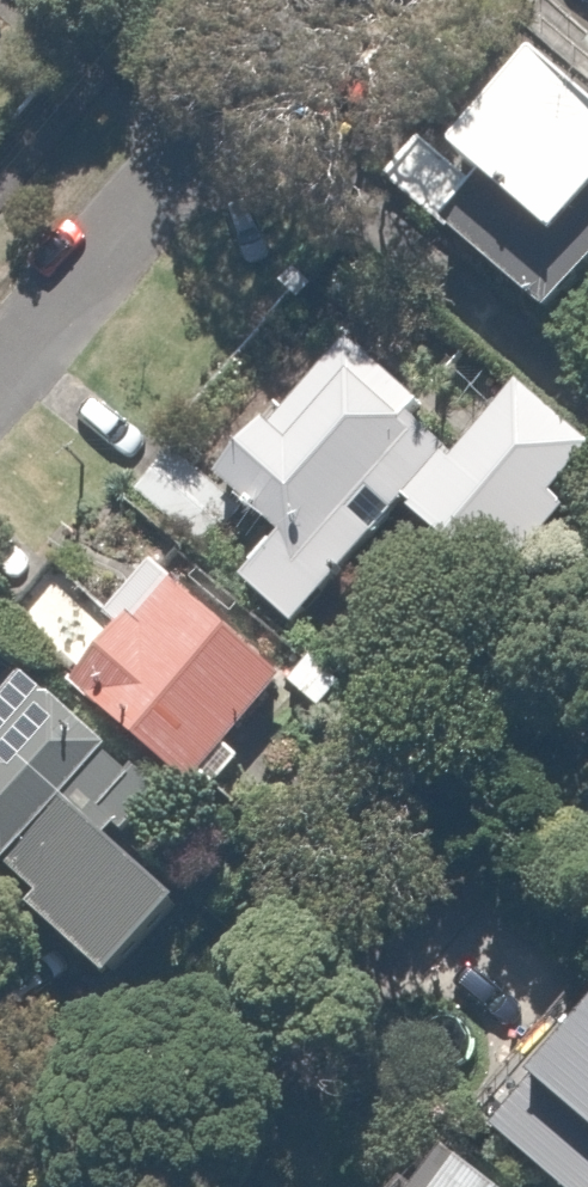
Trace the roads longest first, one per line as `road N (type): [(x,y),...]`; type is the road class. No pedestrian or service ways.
road 1 (residential): [(0,356),(300,0)]

